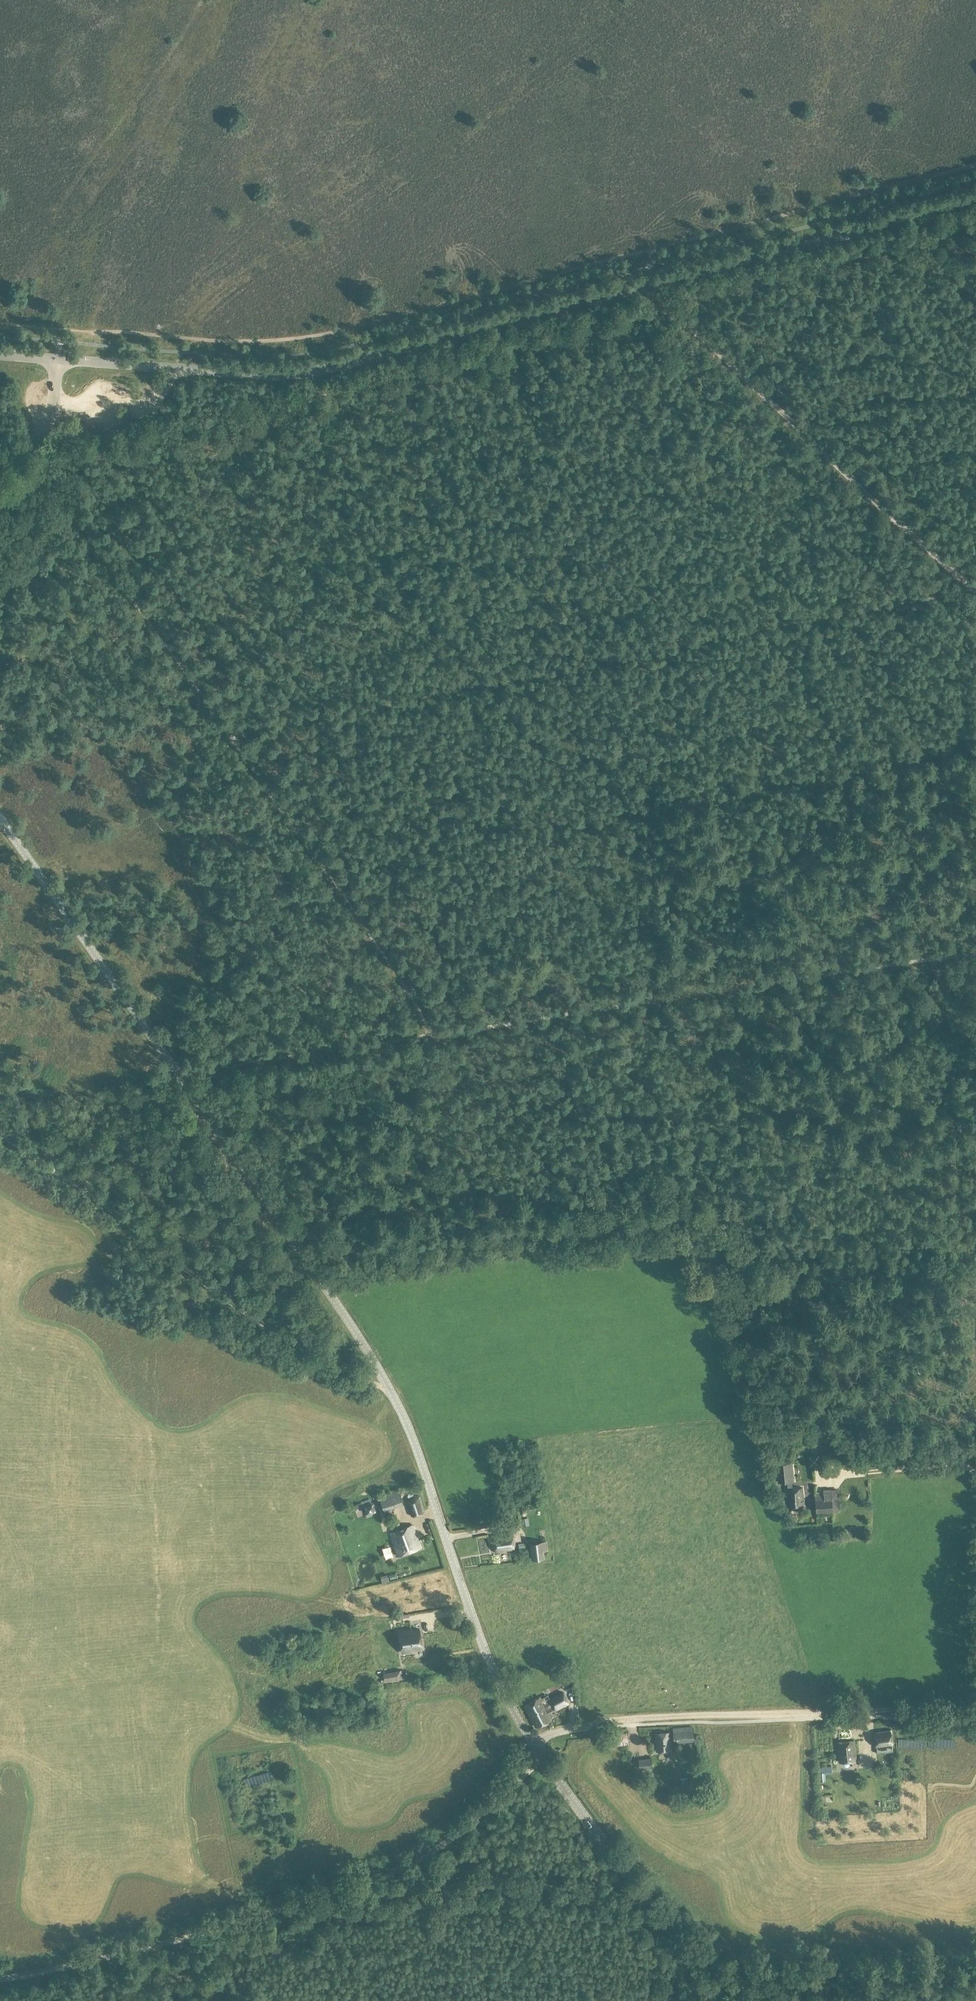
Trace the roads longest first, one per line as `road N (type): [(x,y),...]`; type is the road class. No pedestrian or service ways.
road 1 (unclassified): [(764,2000),(661,1911),(513,1716),(394,1395),(354,1317),(0,825)]
road 2 (tertiary): [(58,360),(303,375),(975,202)]
road 3 (track): [(415,1040),(423,1020),(417,1002),(81,525),(44,433)]
road 4 (track): [(0,1972),(221,1924),(374,1879),(452,1835),(516,1777),(535,1746)]
road 5 (track): [(972,585),(666,306),(645,269),(650,250)]
road 6 (track): [(394,1395),(260,1322),(79,1181),(0,1138)]
road 7 (track): [(570,1730),(668,1719),(975,1712)]
road 8 (tertiary): [(0,465),(44,433),(58,360)]

